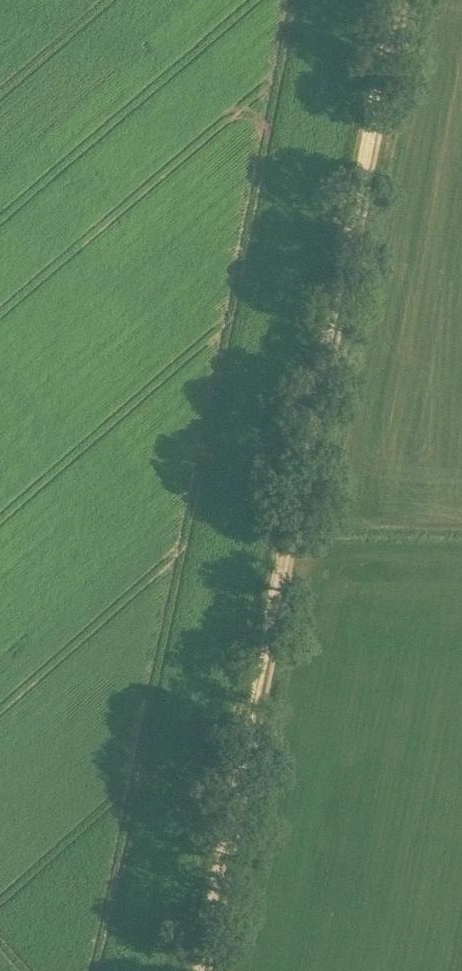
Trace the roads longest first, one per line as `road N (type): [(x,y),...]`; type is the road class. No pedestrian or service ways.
road 1 (track): [(201,970),(397,0)]

